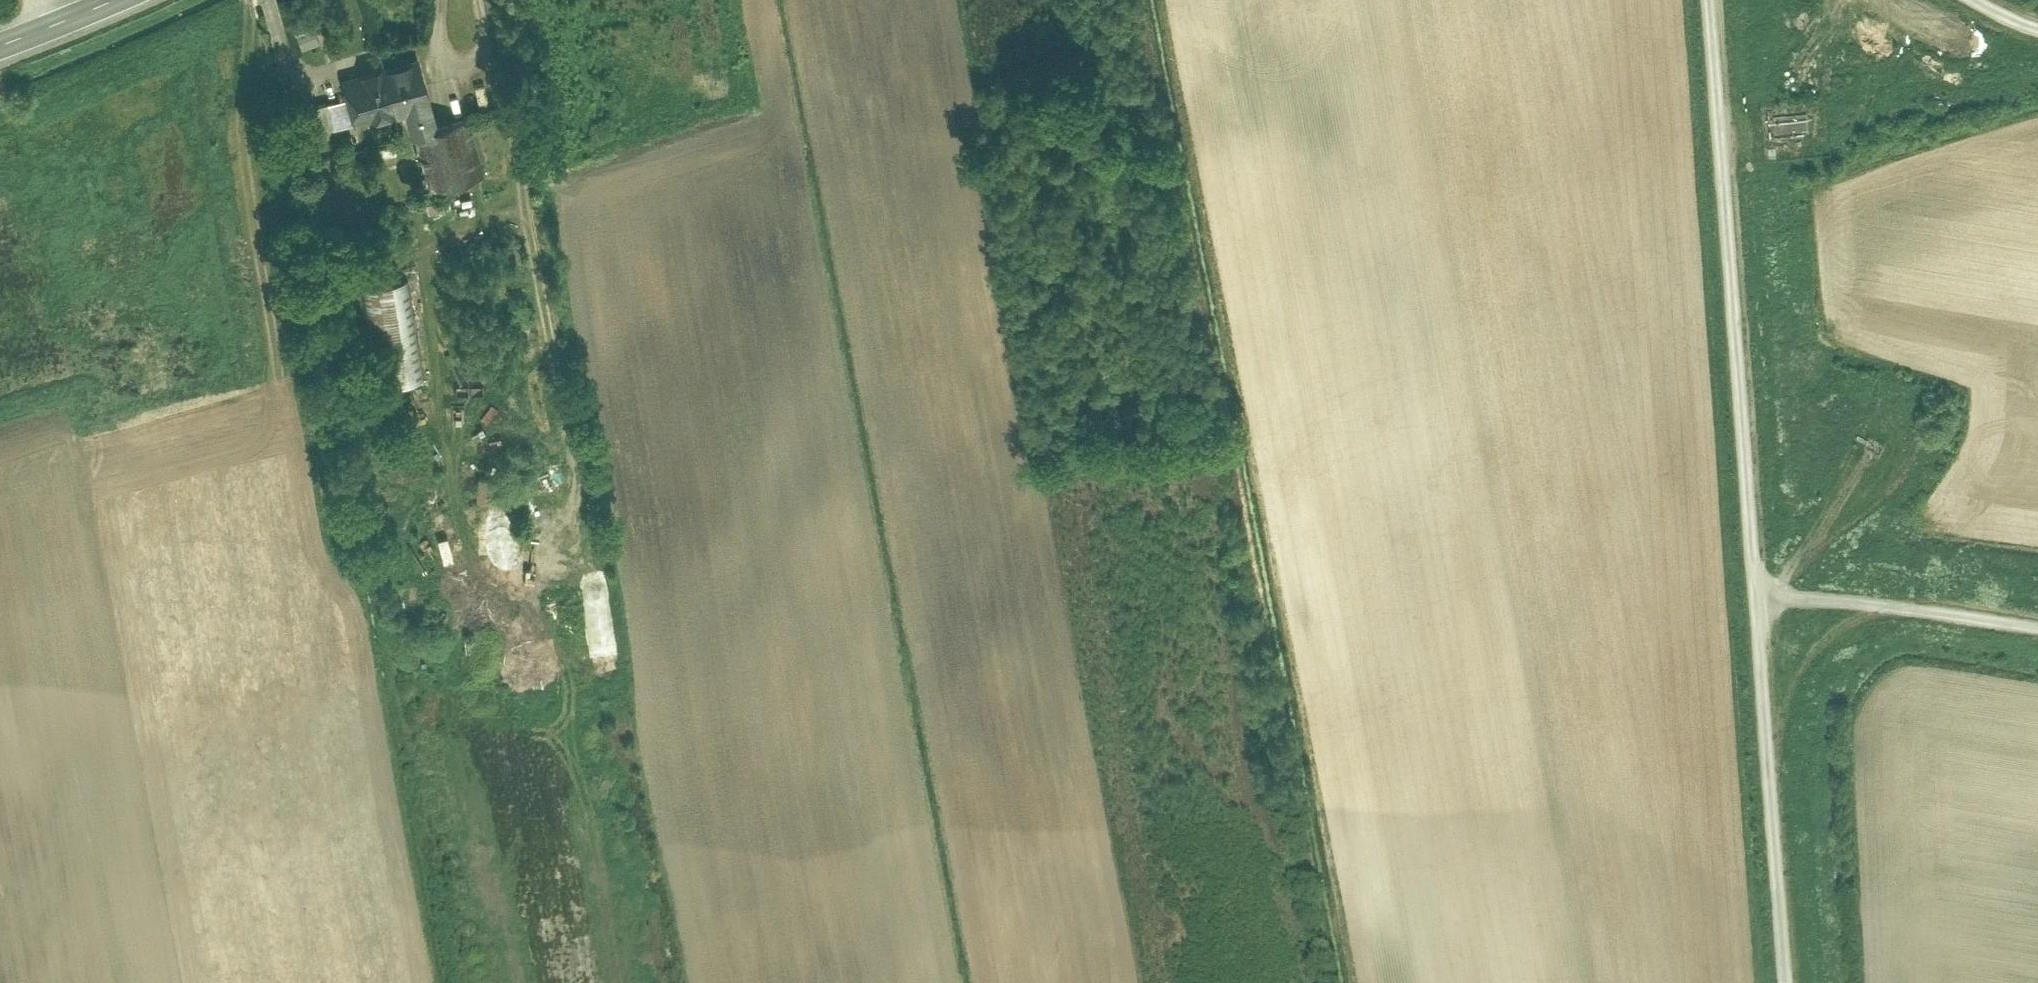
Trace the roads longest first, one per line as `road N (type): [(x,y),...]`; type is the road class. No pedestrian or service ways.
road 1 (track): [(1778,982),(1703,0)]
road 2 (track): [(1751,578),(2037,615)]

